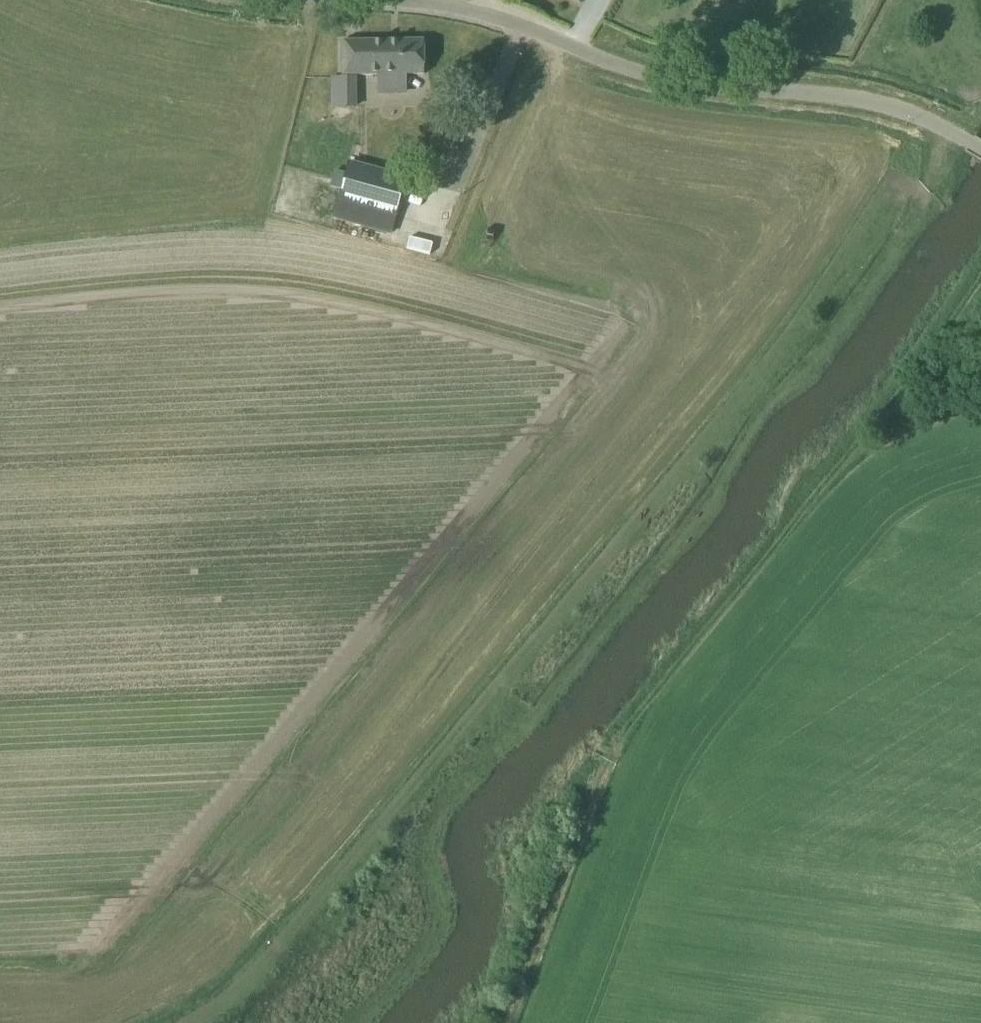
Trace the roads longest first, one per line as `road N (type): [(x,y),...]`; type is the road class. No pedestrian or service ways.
road 1 (unclassified): [(980,140),(886,94),(674,73),(506,16),(361,0)]

